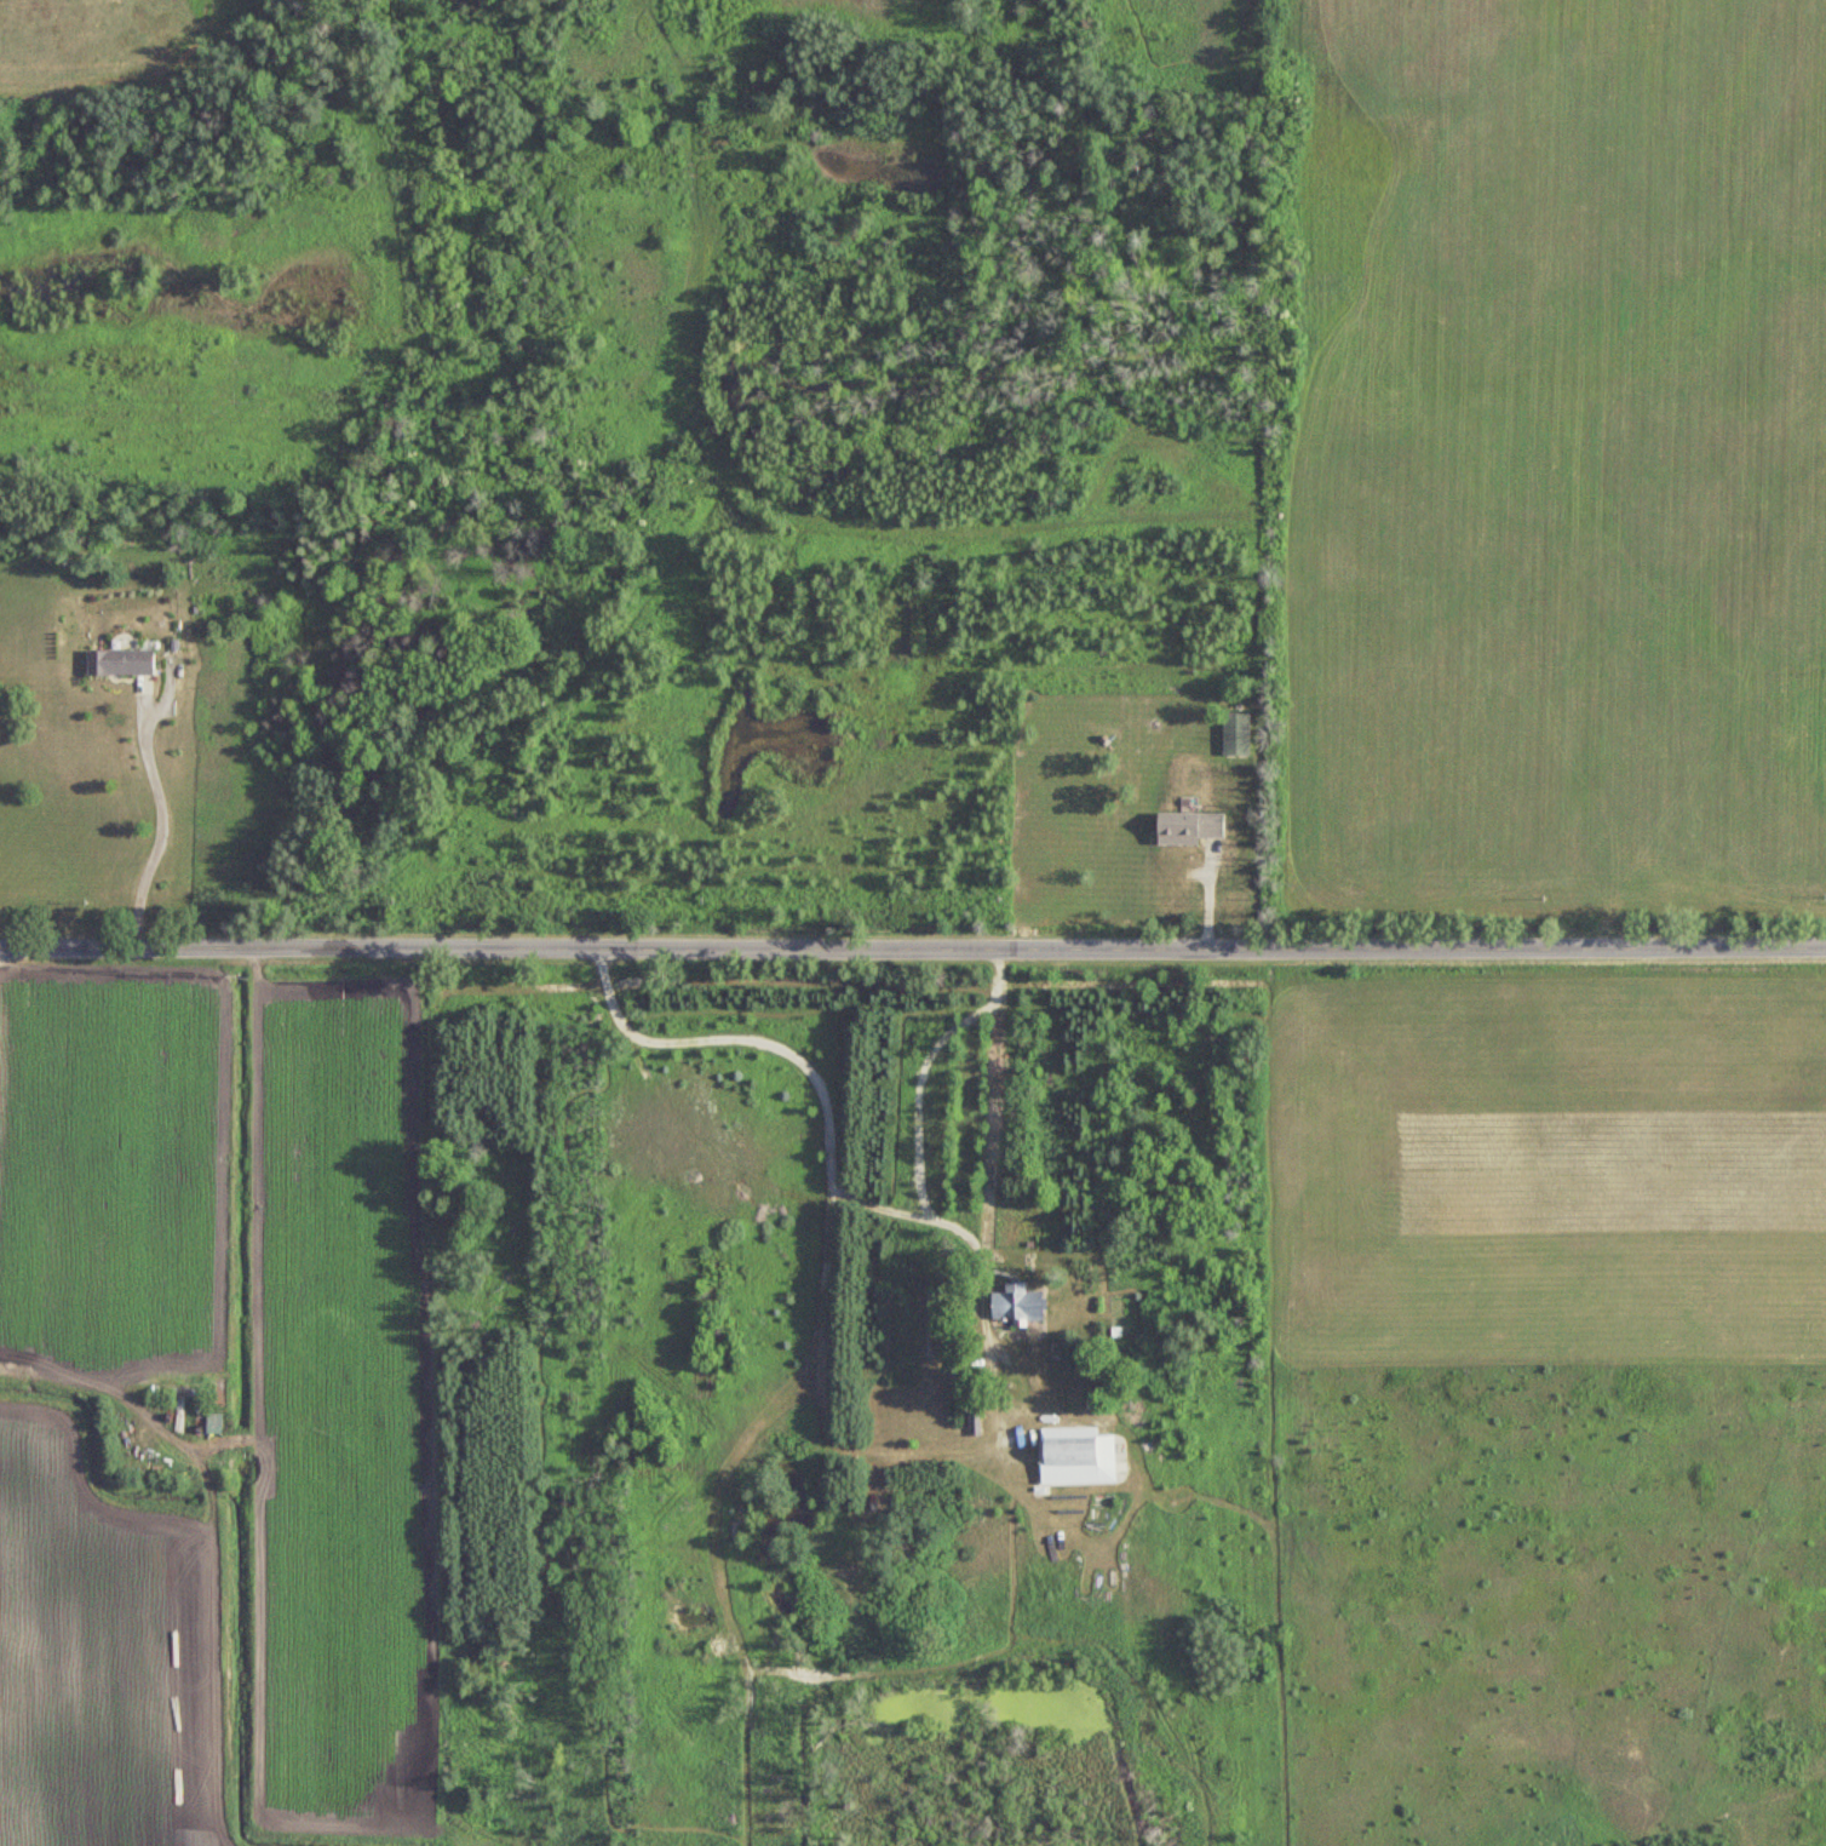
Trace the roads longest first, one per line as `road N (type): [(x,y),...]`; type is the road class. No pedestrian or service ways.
road 1 (residential): [(1825,947),(0,950)]
road 2 (residential): [(1011,948),(974,1365)]

